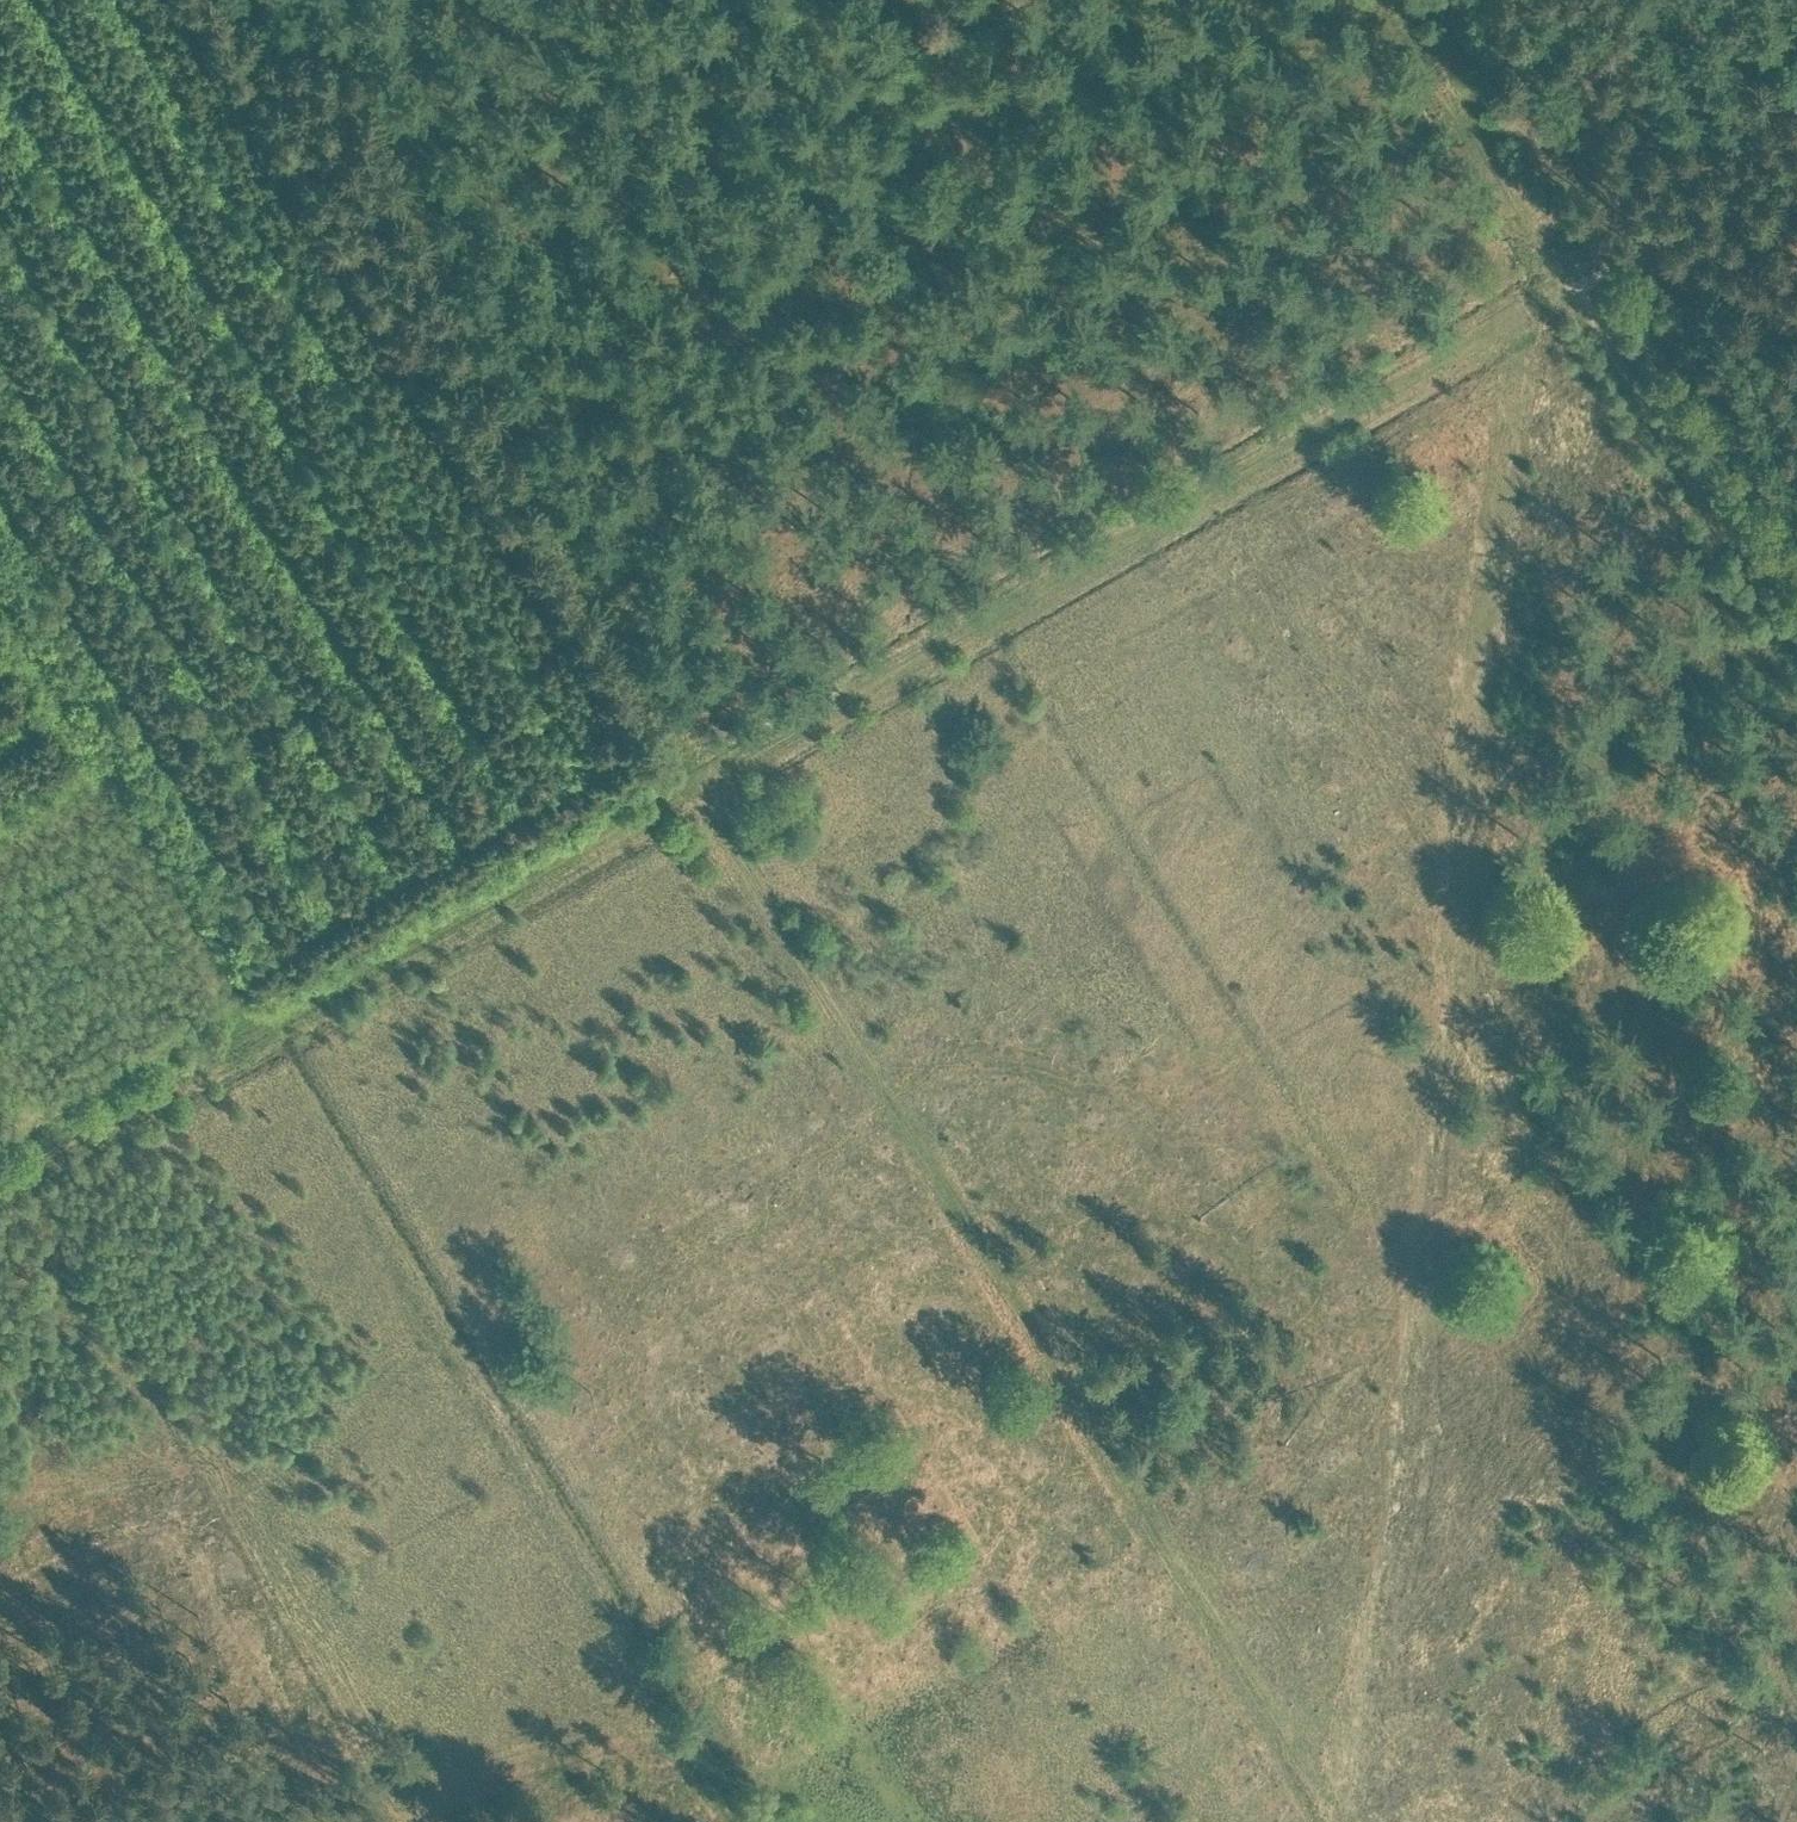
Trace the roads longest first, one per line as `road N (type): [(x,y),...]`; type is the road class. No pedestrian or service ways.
road 1 (track): [(0,1177),(1570,282)]
road 2 (track): [(695,780),(1332,1821)]
road 3 (track): [(1796,659),(1570,282),(1605,268),(1662,268),(1796,325)]

